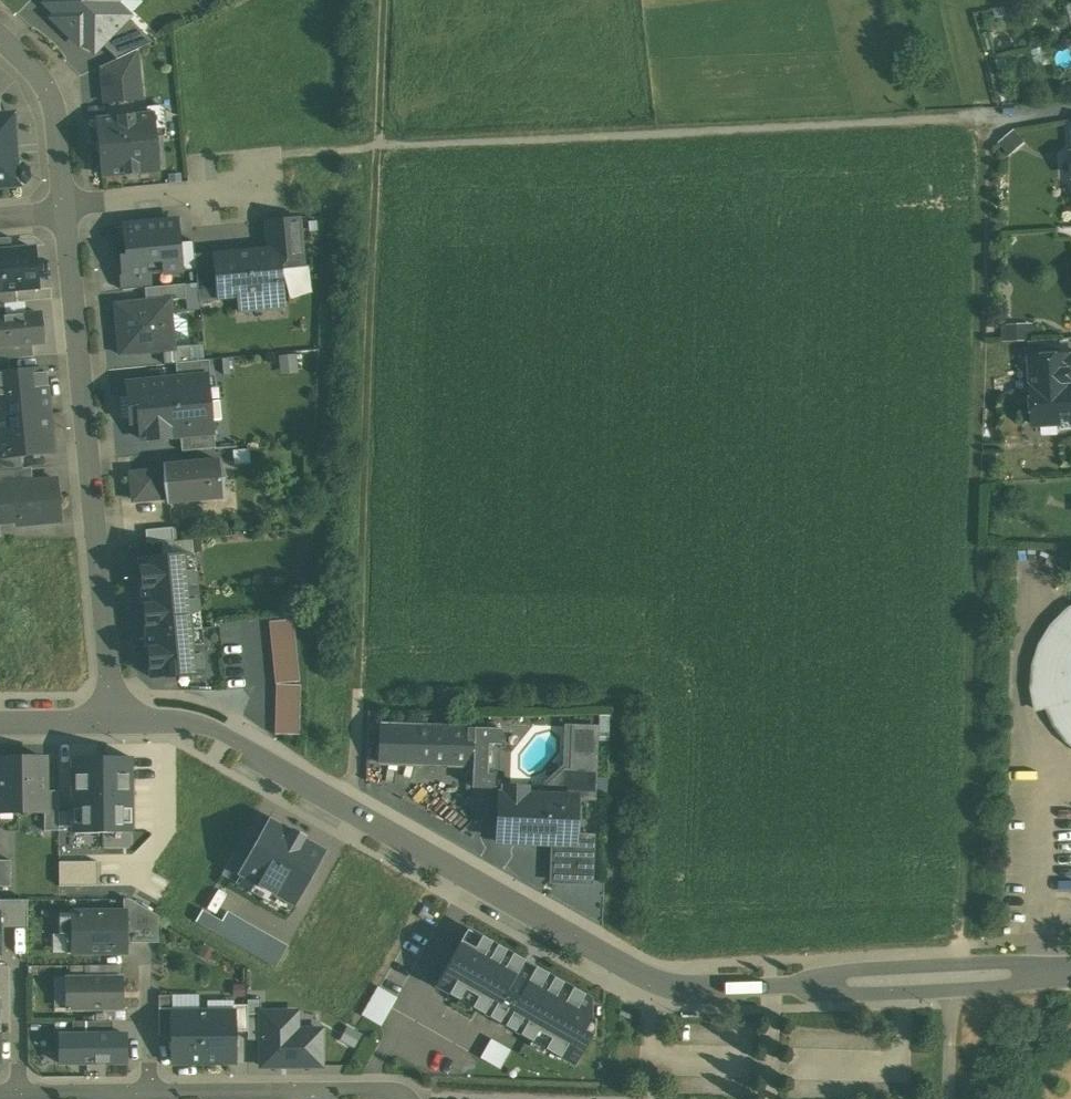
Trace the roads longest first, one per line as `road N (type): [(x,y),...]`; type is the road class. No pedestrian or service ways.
road 1 (track): [(981,118),(962,944)]
road 2 (track): [(359,816),(383,0)]
road 3 (residential): [(115,720),(192,723),(226,738),(651,982)]
road 4 (residential): [(66,202),(115,720)]
road 5 (unclassified): [(651,982),(768,989),(1070,973)]
road 6 (residential): [(150,1092),(395,1088),(408,1098)]
road 7 (residential): [(268,188),(66,202)]
road 8 (residential): [(0,34),(51,95),(66,202)]
road 9 (residential): [(15,970),(18,1093)]
road 10 (residential): [(150,969),(150,1092)]
road 11 (track): [(946,1098),(950,978)]

